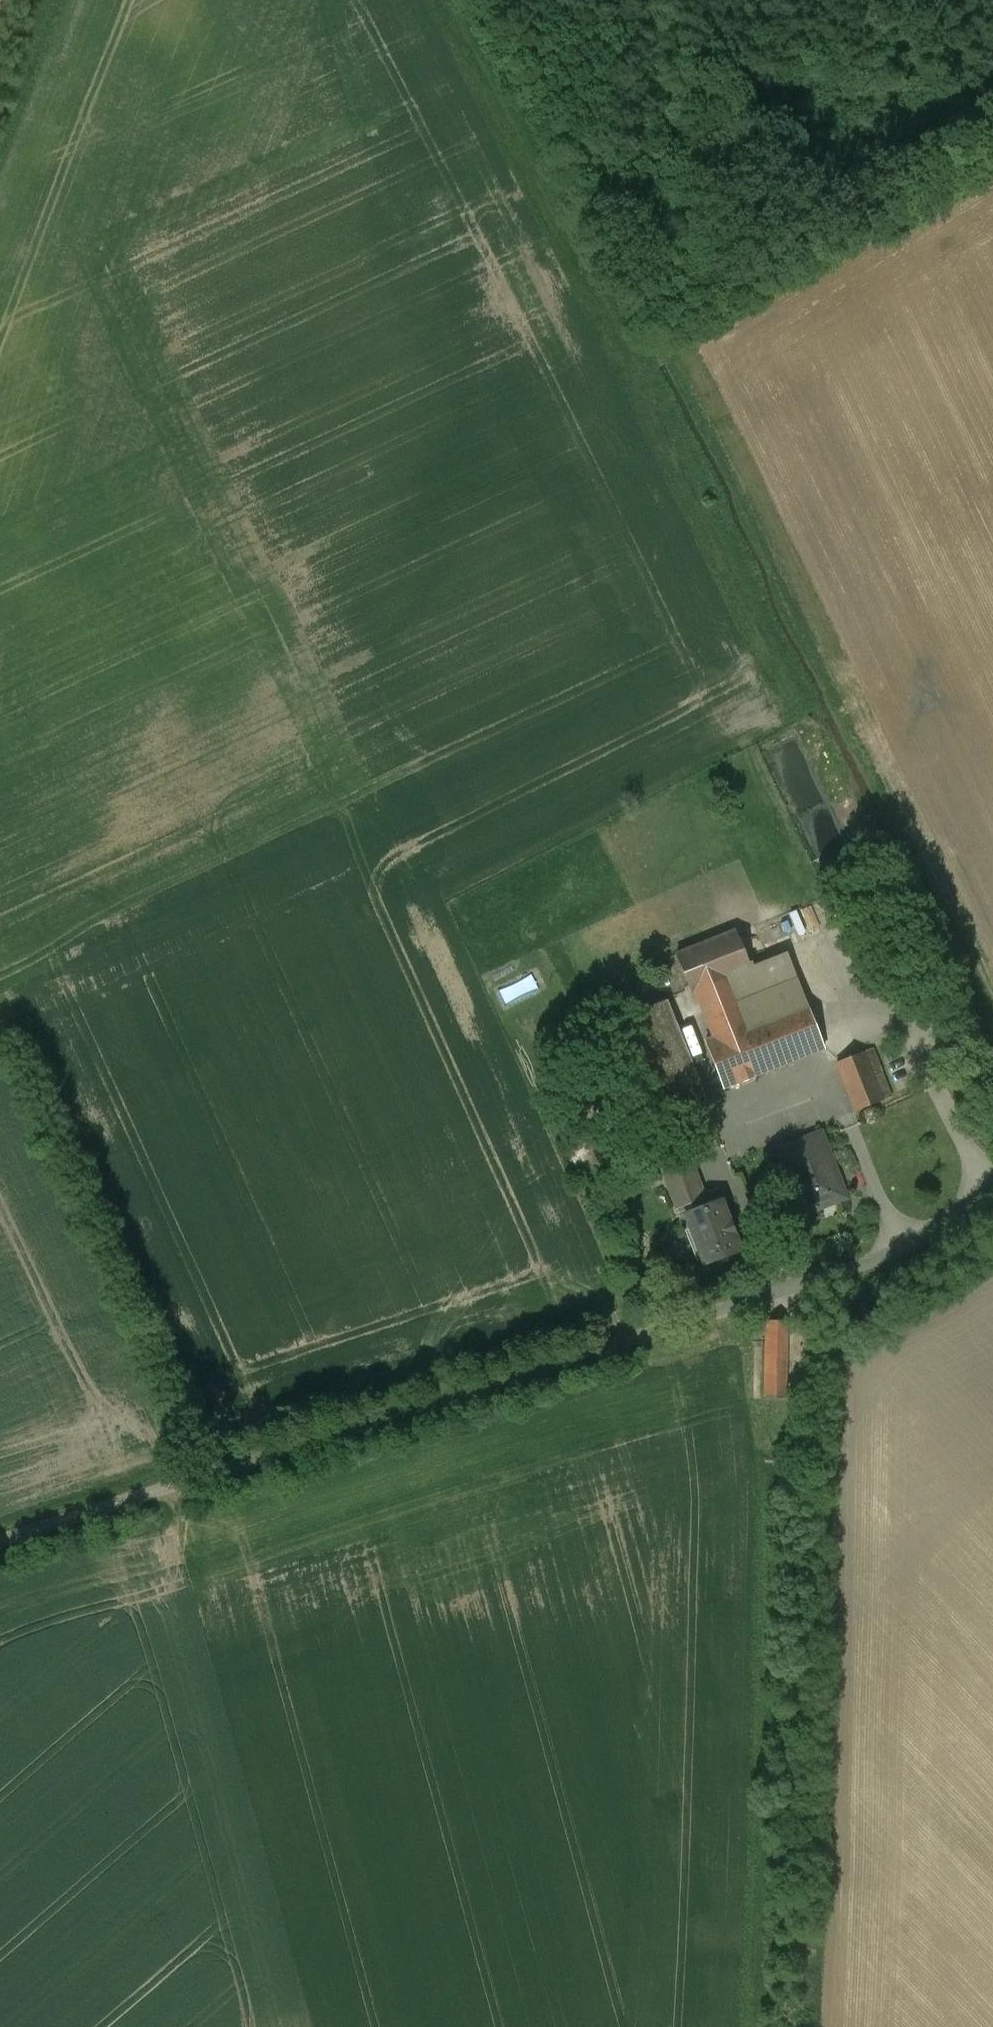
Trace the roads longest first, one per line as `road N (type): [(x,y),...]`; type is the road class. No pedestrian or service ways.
road 1 (unclassified): [(992,1188),(903,1248),(860,1266),(0,1541)]

